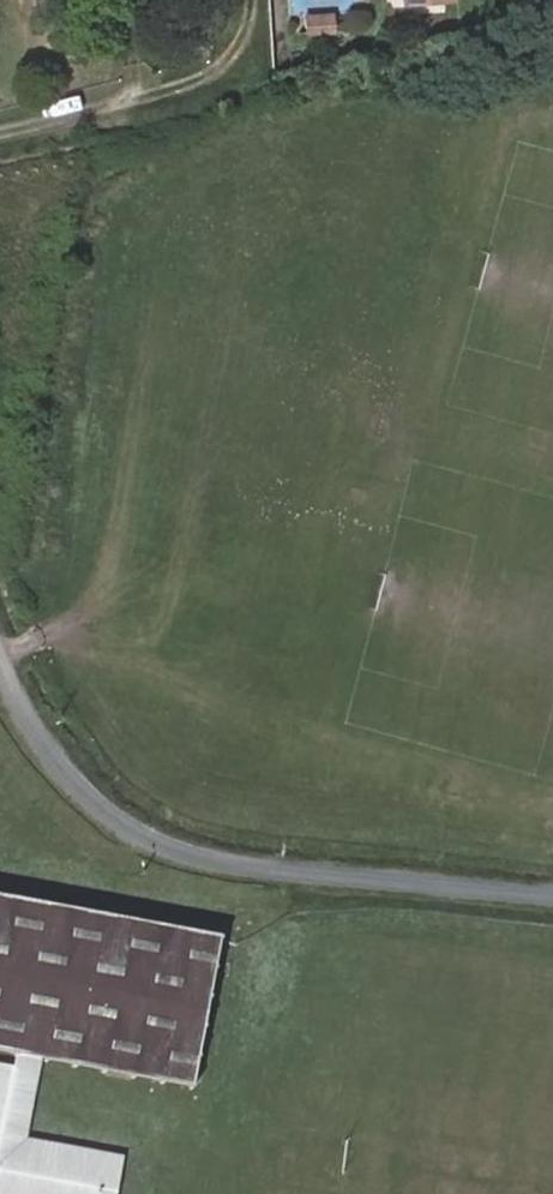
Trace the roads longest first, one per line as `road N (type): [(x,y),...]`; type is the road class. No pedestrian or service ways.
road 1 (residential): [(0,654),(18,702),(84,793),(153,840),(256,868),(552,897)]

